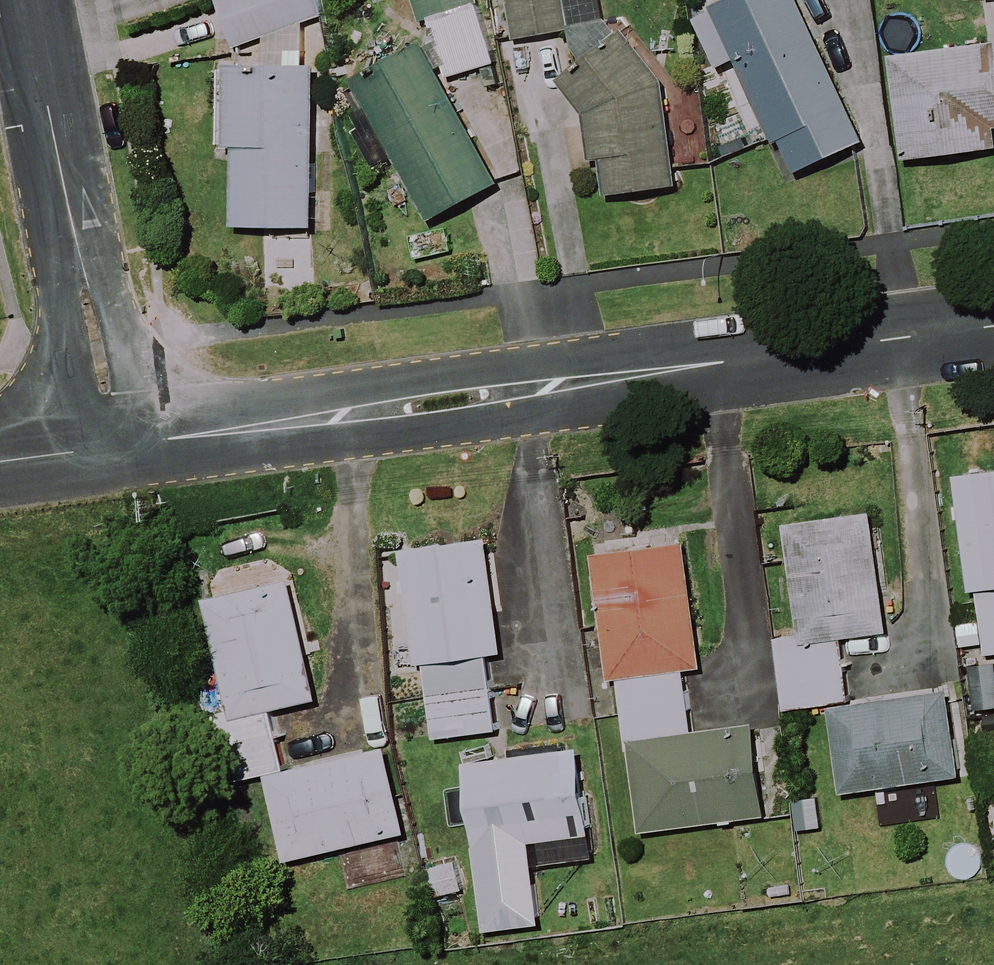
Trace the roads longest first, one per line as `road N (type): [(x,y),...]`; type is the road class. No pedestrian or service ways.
road 1 (residential): [(116,448),(993,330)]
road 2 (residential): [(116,448),(29,0)]

